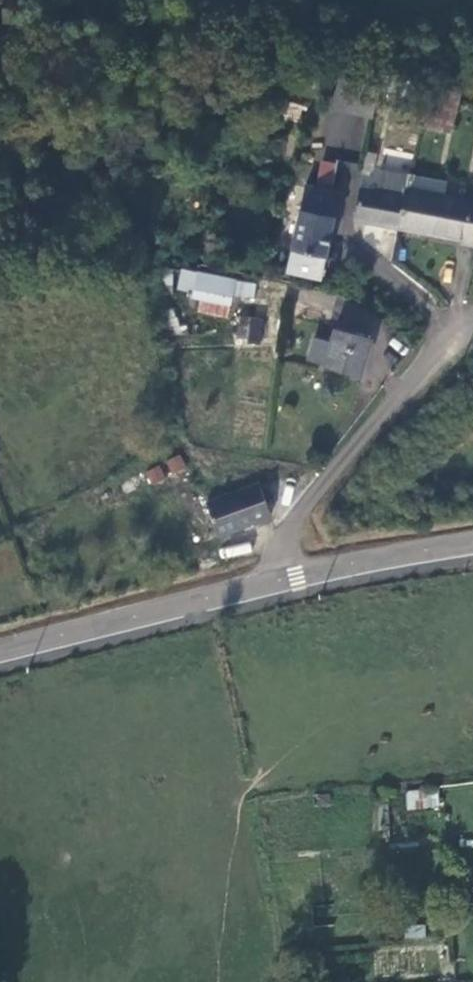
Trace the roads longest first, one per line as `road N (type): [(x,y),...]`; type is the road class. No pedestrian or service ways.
road 1 (unclassified): [(472,313),(395,385),(318,483),(266,583)]
road 2 (tertiary): [(266,583),(0,650)]
road 3 (tertiary): [(472,546),(266,583)]

